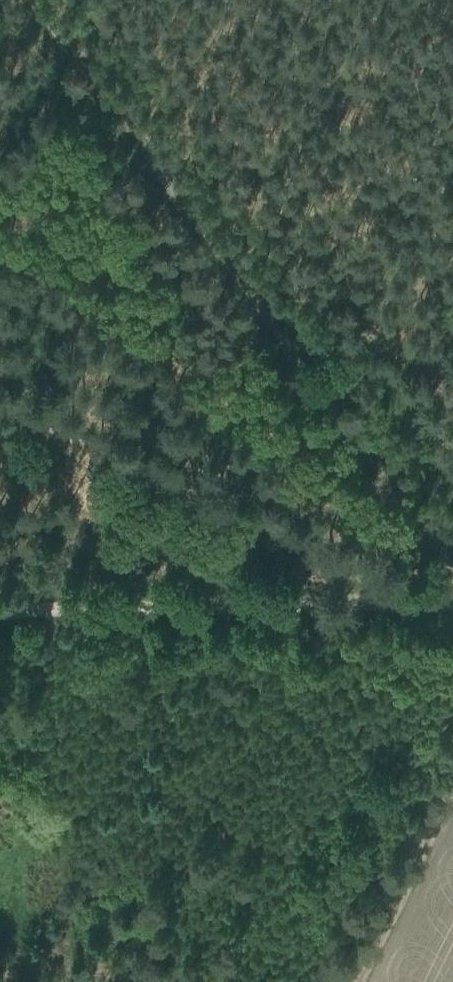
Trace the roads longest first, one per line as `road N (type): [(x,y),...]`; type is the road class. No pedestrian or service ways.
road 1 (track): [(452,571),(27,0)]
road 2 (track): [(0,612),(452,601)]
road 3 (track): [(201,233),(421,0)]
road 4 (track): [(452,781),(355,981)]

